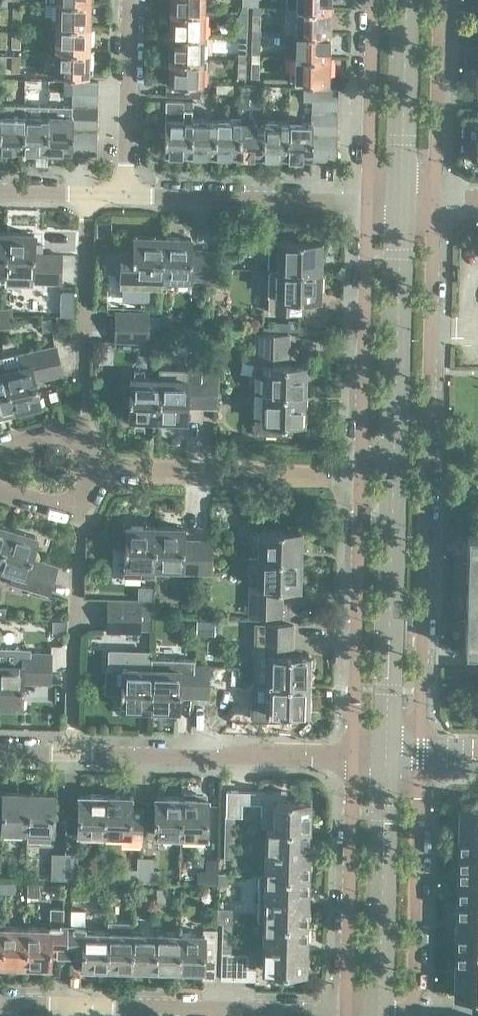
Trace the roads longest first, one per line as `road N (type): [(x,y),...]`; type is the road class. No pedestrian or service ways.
road 1 (residential): [(434,757),(446,200)]
road 2 (tertiary): [(386,756),(410,200)]
road 3 (residential): [(361,480),(354,762)]
road 4 (residential): [(74,753),(354,762)]
road 5 (residential): [(366,200),(361,480)]
road 6 (residential): [(93,468),(361,480)]
road 7 (residential): [(349,1010),(92,1004)]
road 8 (residential): [(425,1012),(434,757)]
road 9 (tertiary): [(379,1011),(386,756)]
road 10 (residential): [(354,762),(349,1010)]
road 11 (residential): [(366,200),(126,195)]
road 12 (residential): [(371,0),(366,200)]
road 13 (residential): [(446,200),(451,0)]
road 14 (tertiary): [(410,200),(412,0)]
road 15 (residential): [(126,195),(134,0)]
road 16 (residential): [(77,563),(74,753)]
road 17 (residential): [(85,378),(88,195)]

